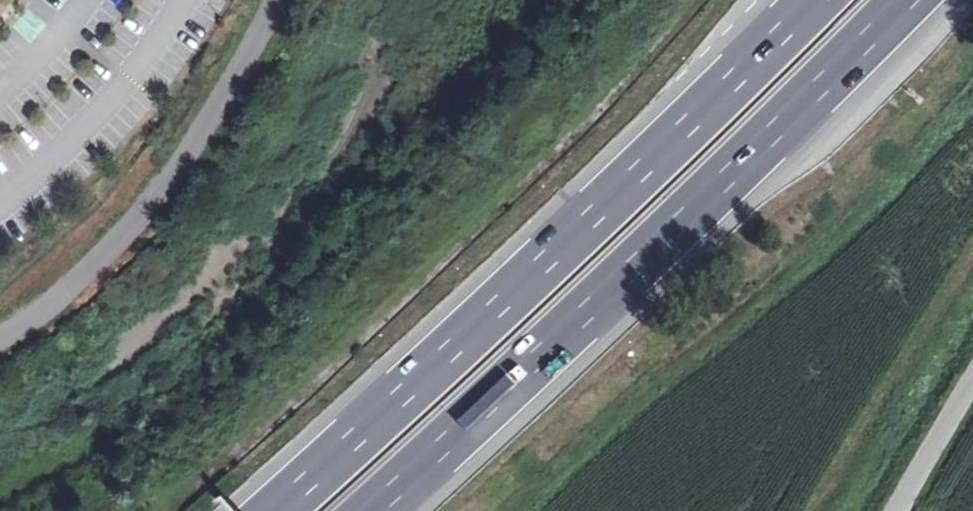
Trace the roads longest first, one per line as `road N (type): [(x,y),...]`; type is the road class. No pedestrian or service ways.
road 1 (motorway): [(816,0),(276,510)]
road 2 (motorway): [(374,510),(907,0)]
road 3 (track): [(242,445),(615,90),(692,0)]
road 4 (unclassified): [(972,393),(902,510)]

